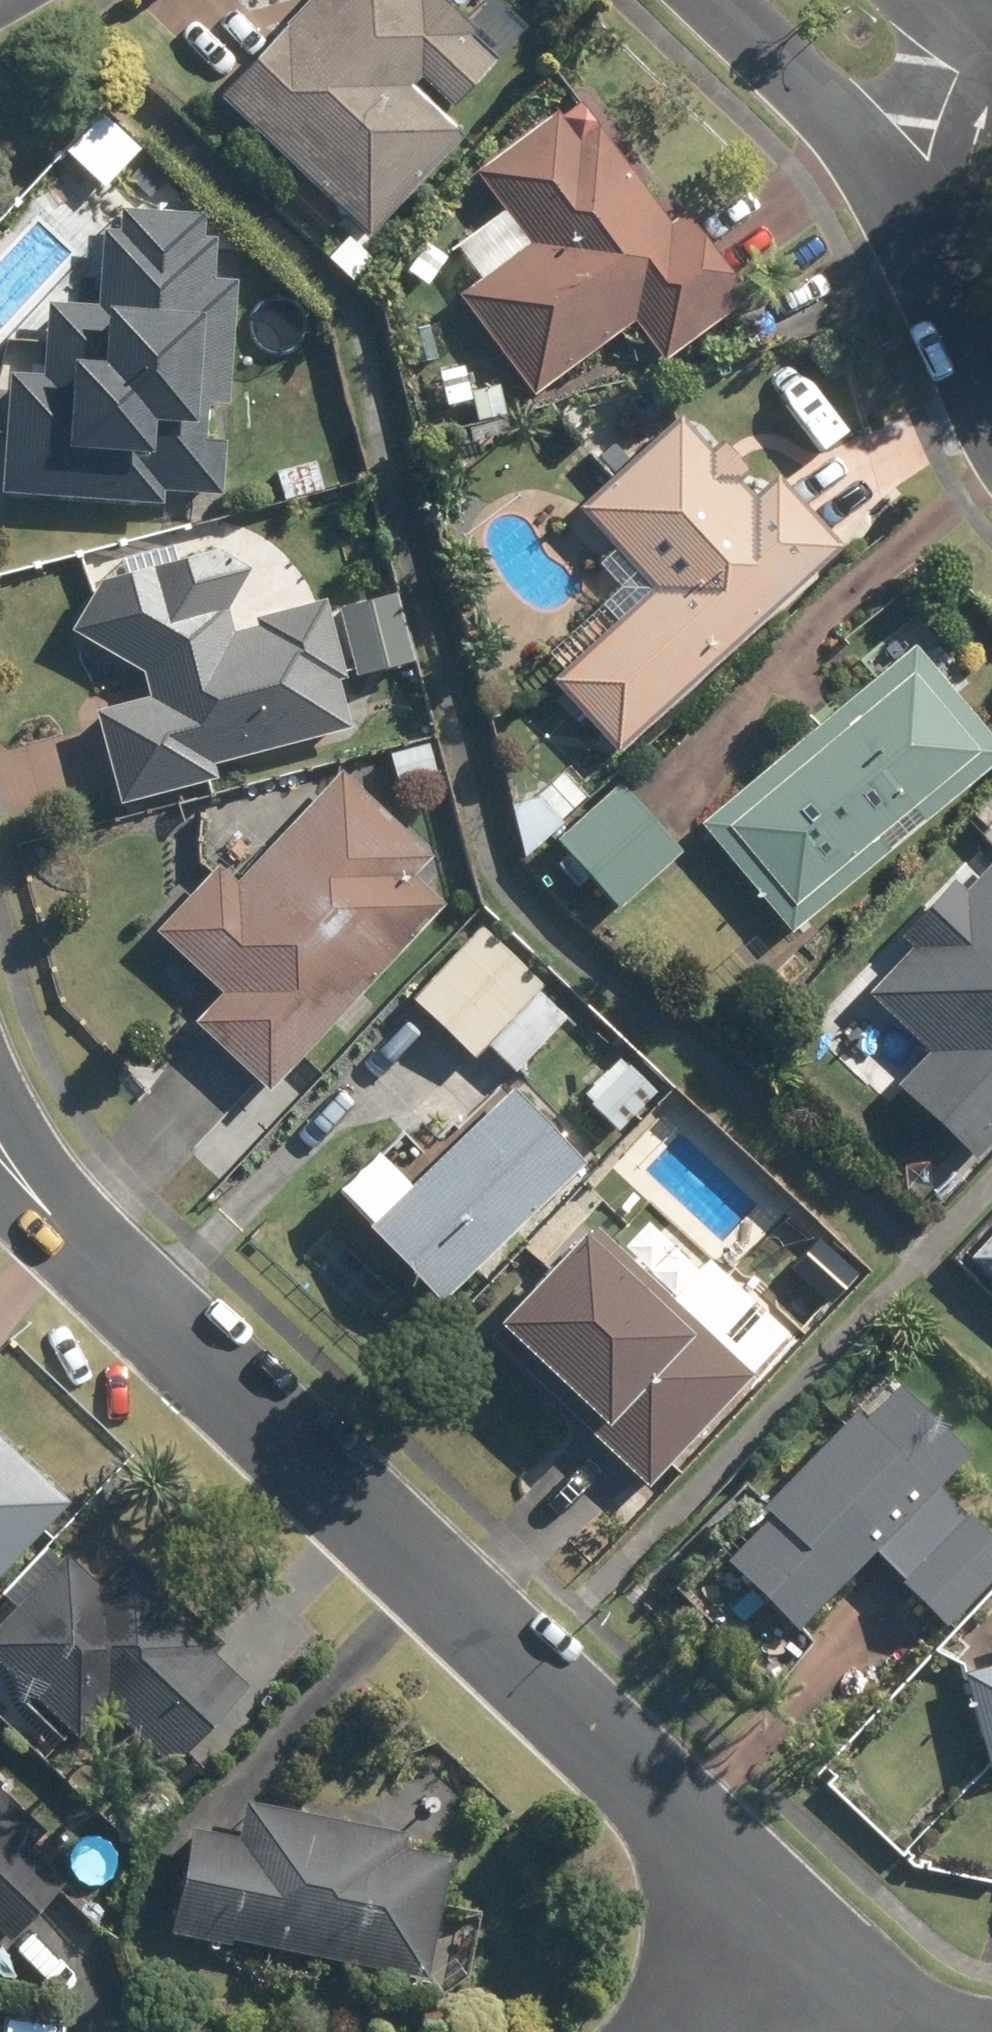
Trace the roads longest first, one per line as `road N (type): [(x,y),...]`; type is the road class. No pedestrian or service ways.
road 1 (residential): [(97,1264),(809,1936)]
road 2 (residential): [(945,224),(711,0)]
road 3 (residential): [(97,1264),(69,1187),(0,1070)]
road 4 (residential): [(991,422),(958,352),(941,269),(945,224)]
road 5 (residential): [(809,1936),(710,2031)]
road 6 (residential): [(809,1936),(914,2022)]
road 7 (residential): [(945,224),(948,197),(991,103)]

